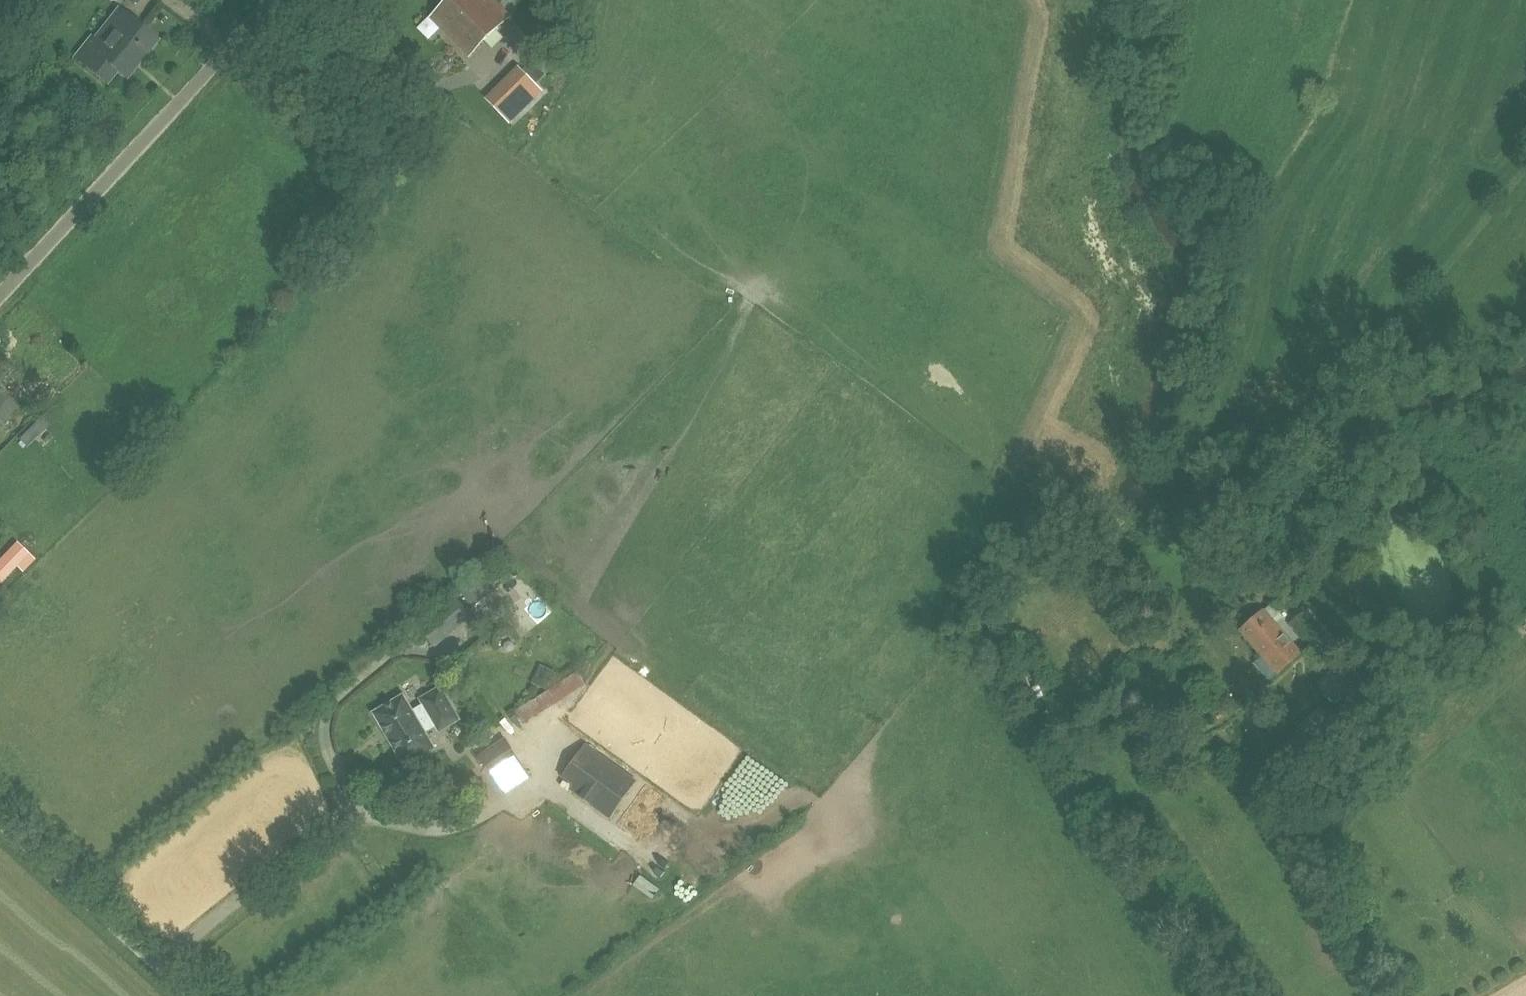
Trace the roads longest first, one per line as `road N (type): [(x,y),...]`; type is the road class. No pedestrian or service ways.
road 1 (unclassified): [(0,298),(279,0)]
road 2 (unclassified): [(195,995),(0,817)]

